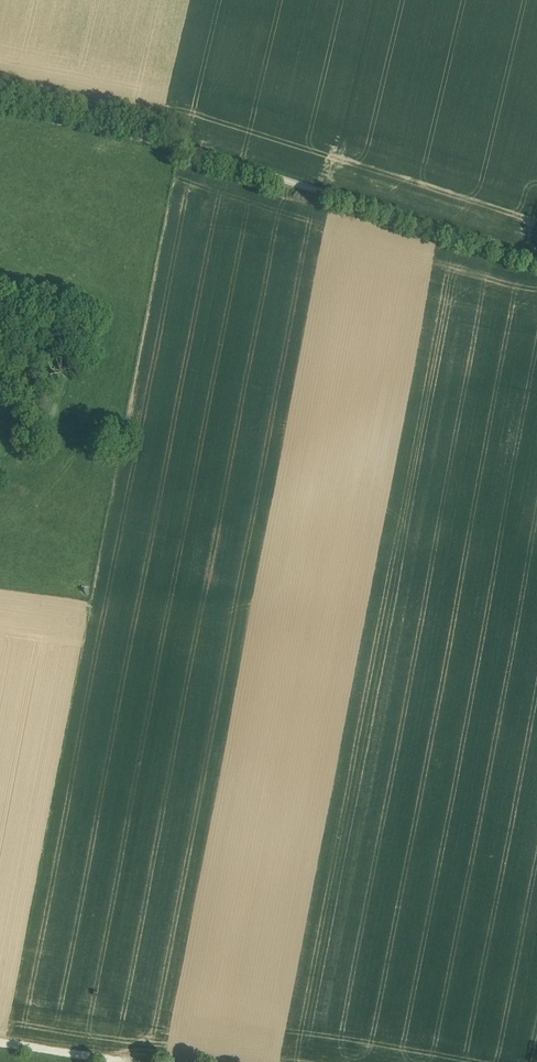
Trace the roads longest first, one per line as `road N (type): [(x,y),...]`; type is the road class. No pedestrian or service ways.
road 1 (unclassified): [(536,255),(129,130),(0,104)]
road 2 (track): [(125,1061),(0,1044)]

